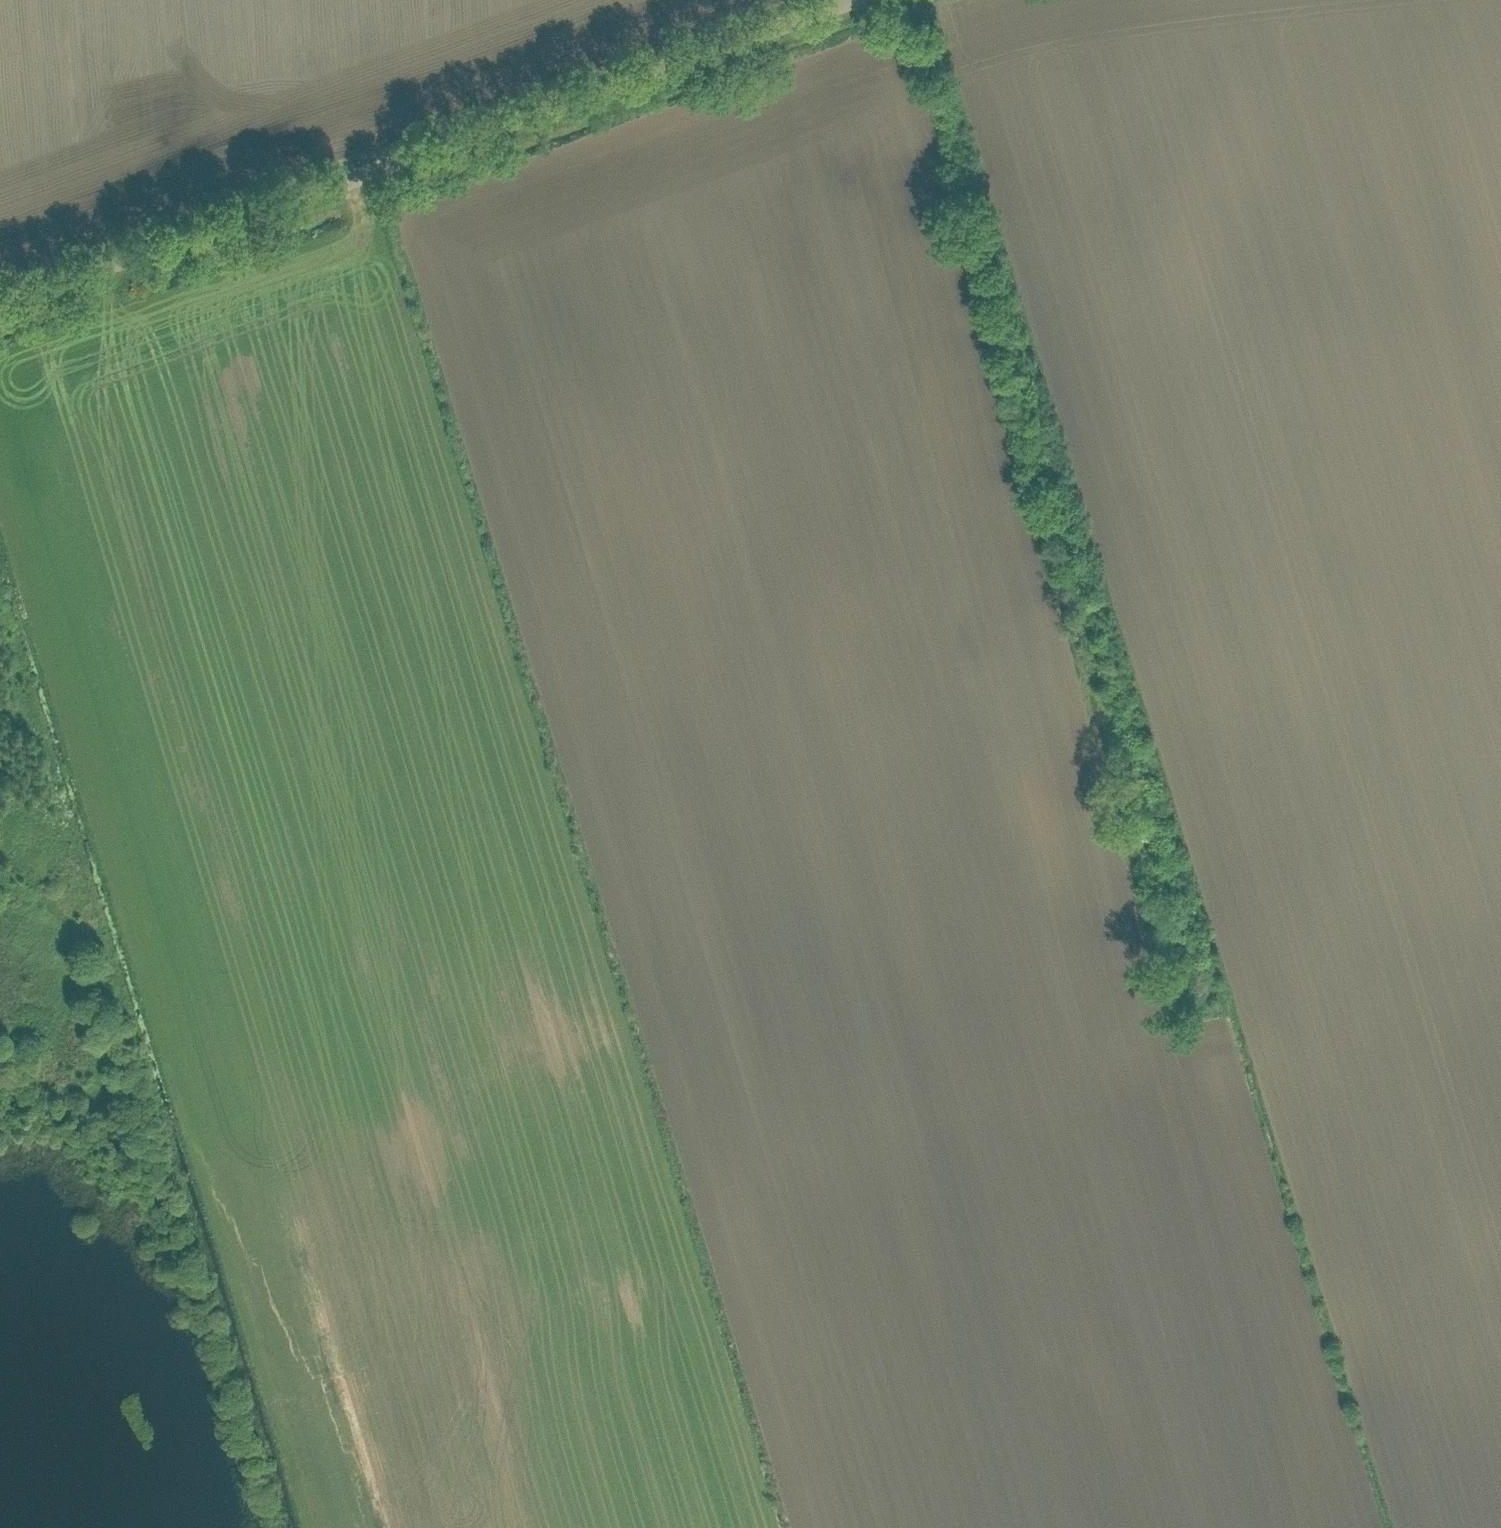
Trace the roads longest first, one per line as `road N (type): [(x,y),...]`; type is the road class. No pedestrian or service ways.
road 1 (unclassified): [(0,304),(853,0)]

